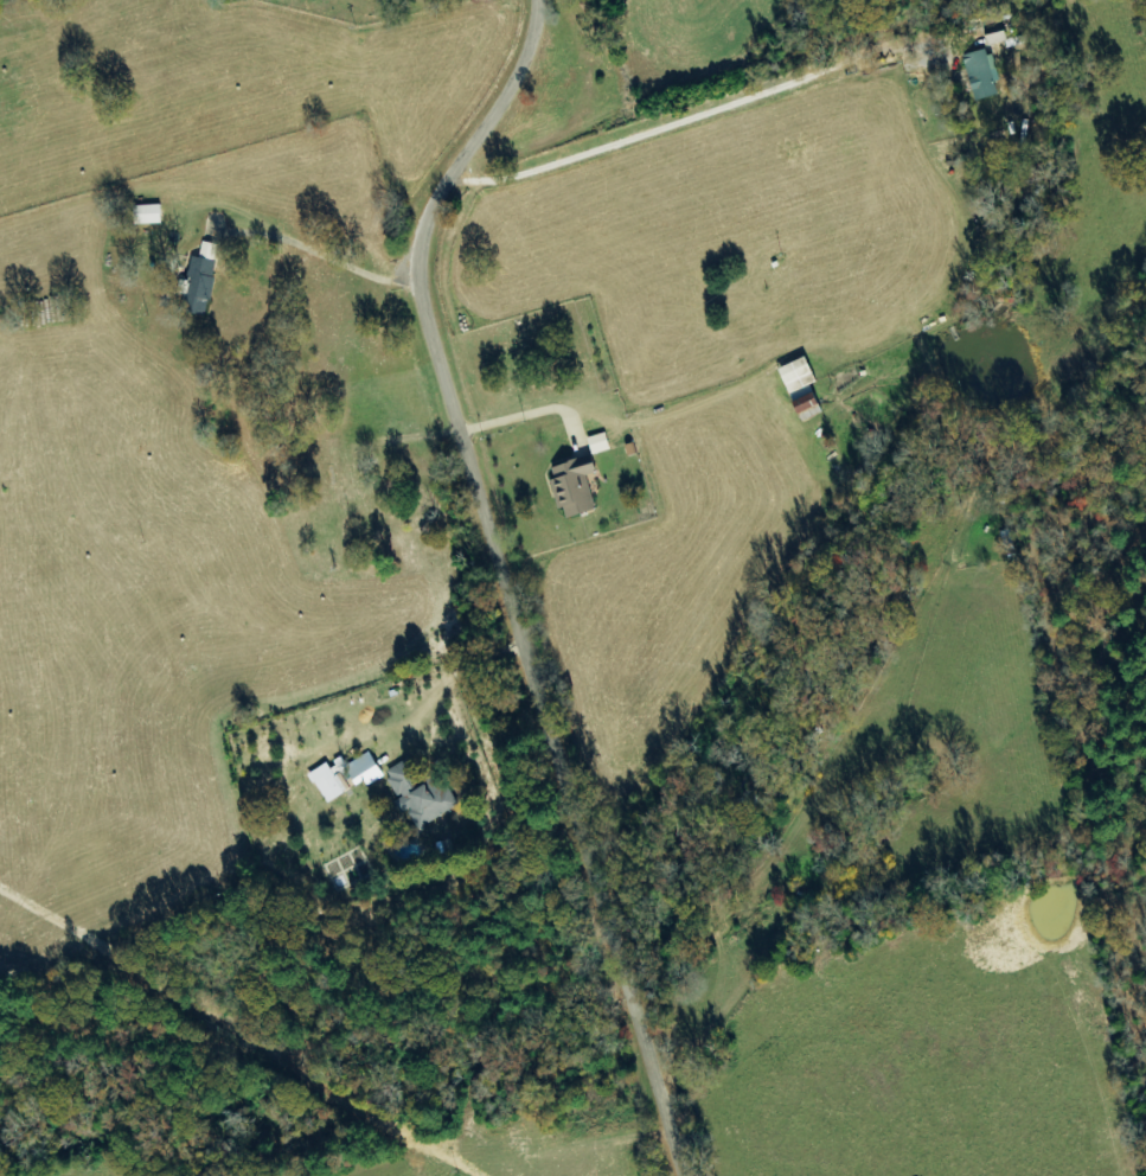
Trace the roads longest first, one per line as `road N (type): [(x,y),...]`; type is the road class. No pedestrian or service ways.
road 1 (residential): [(540,0),(520,76),(431,215),(420,289),(685,1175)]

